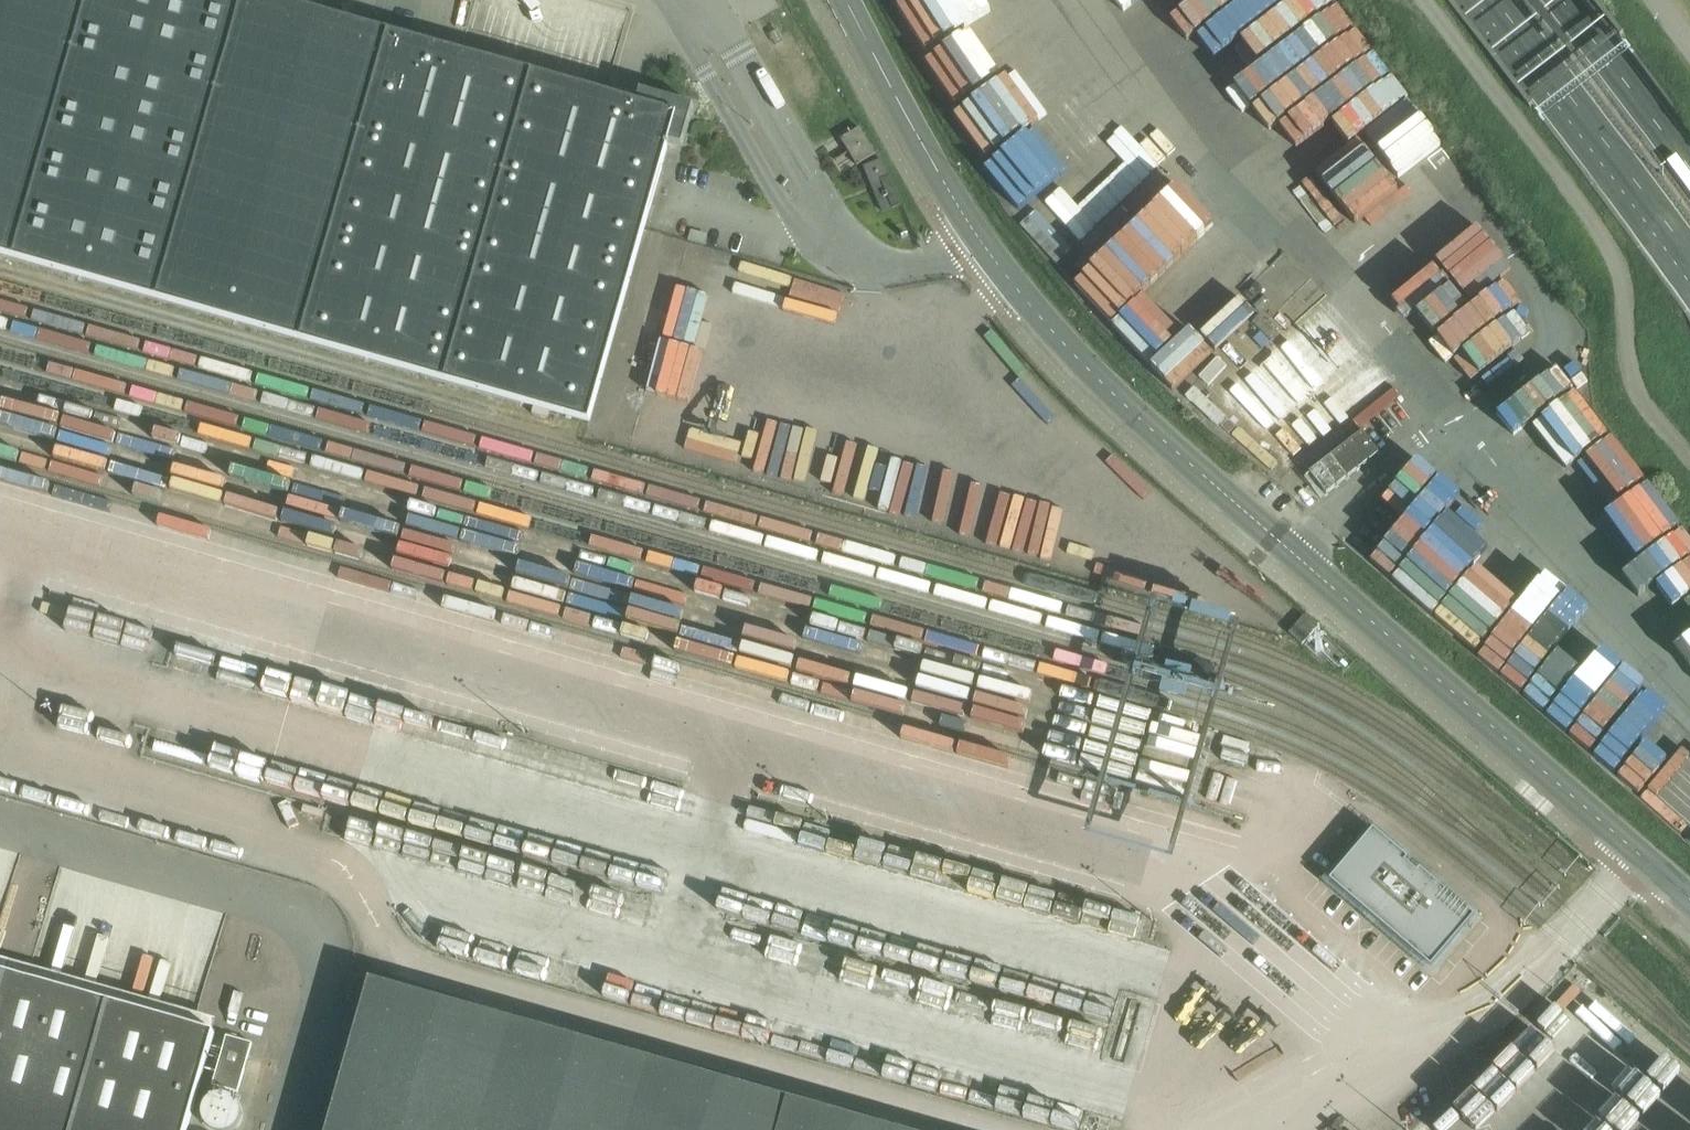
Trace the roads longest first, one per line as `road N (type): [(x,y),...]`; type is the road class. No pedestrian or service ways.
road 1 (unclassified): [(1689,895),(1298,556),(1061,339),(988,250),(930,158),(847,0)]
road 2 (motorway): [(1492,0),(1689,263)]
road 3 (motorway): [(1561,0),(1689,174)]

